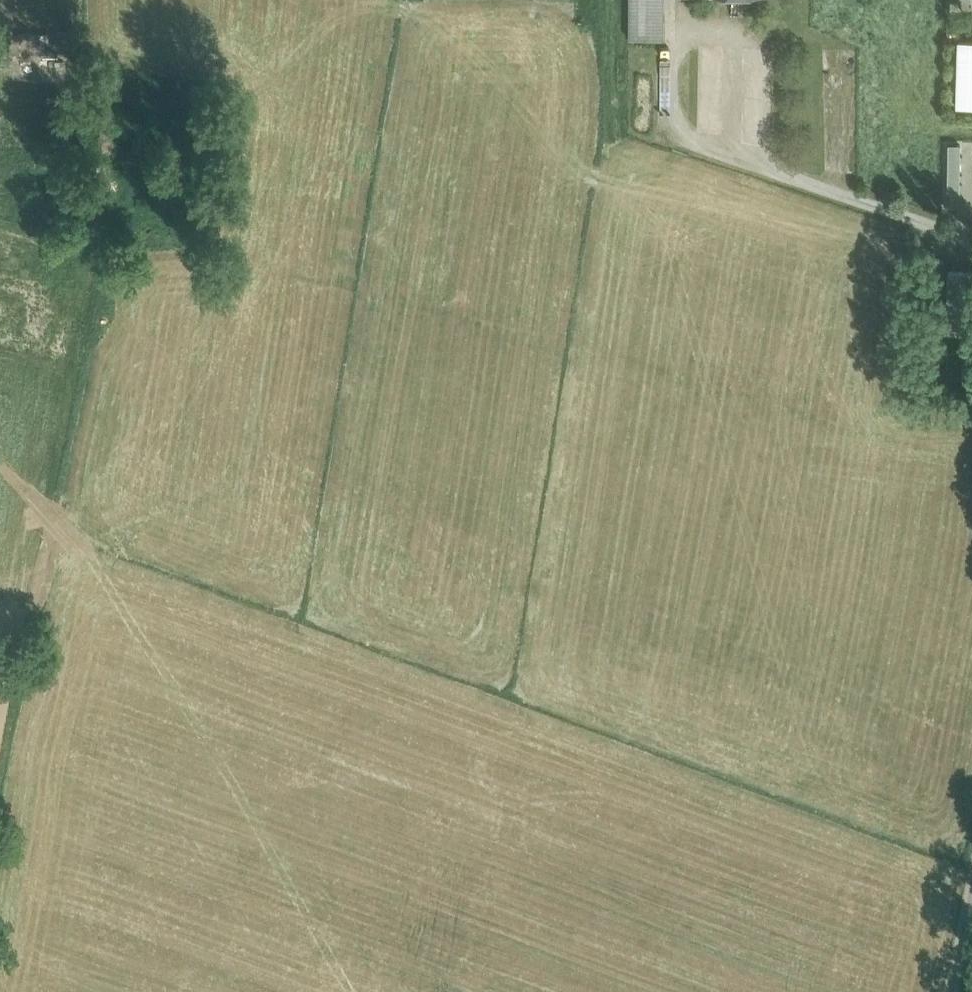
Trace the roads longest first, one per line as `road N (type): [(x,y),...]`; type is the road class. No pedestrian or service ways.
road 1 (track): [(971,233),(729,153),(688,132),(684,46)]

